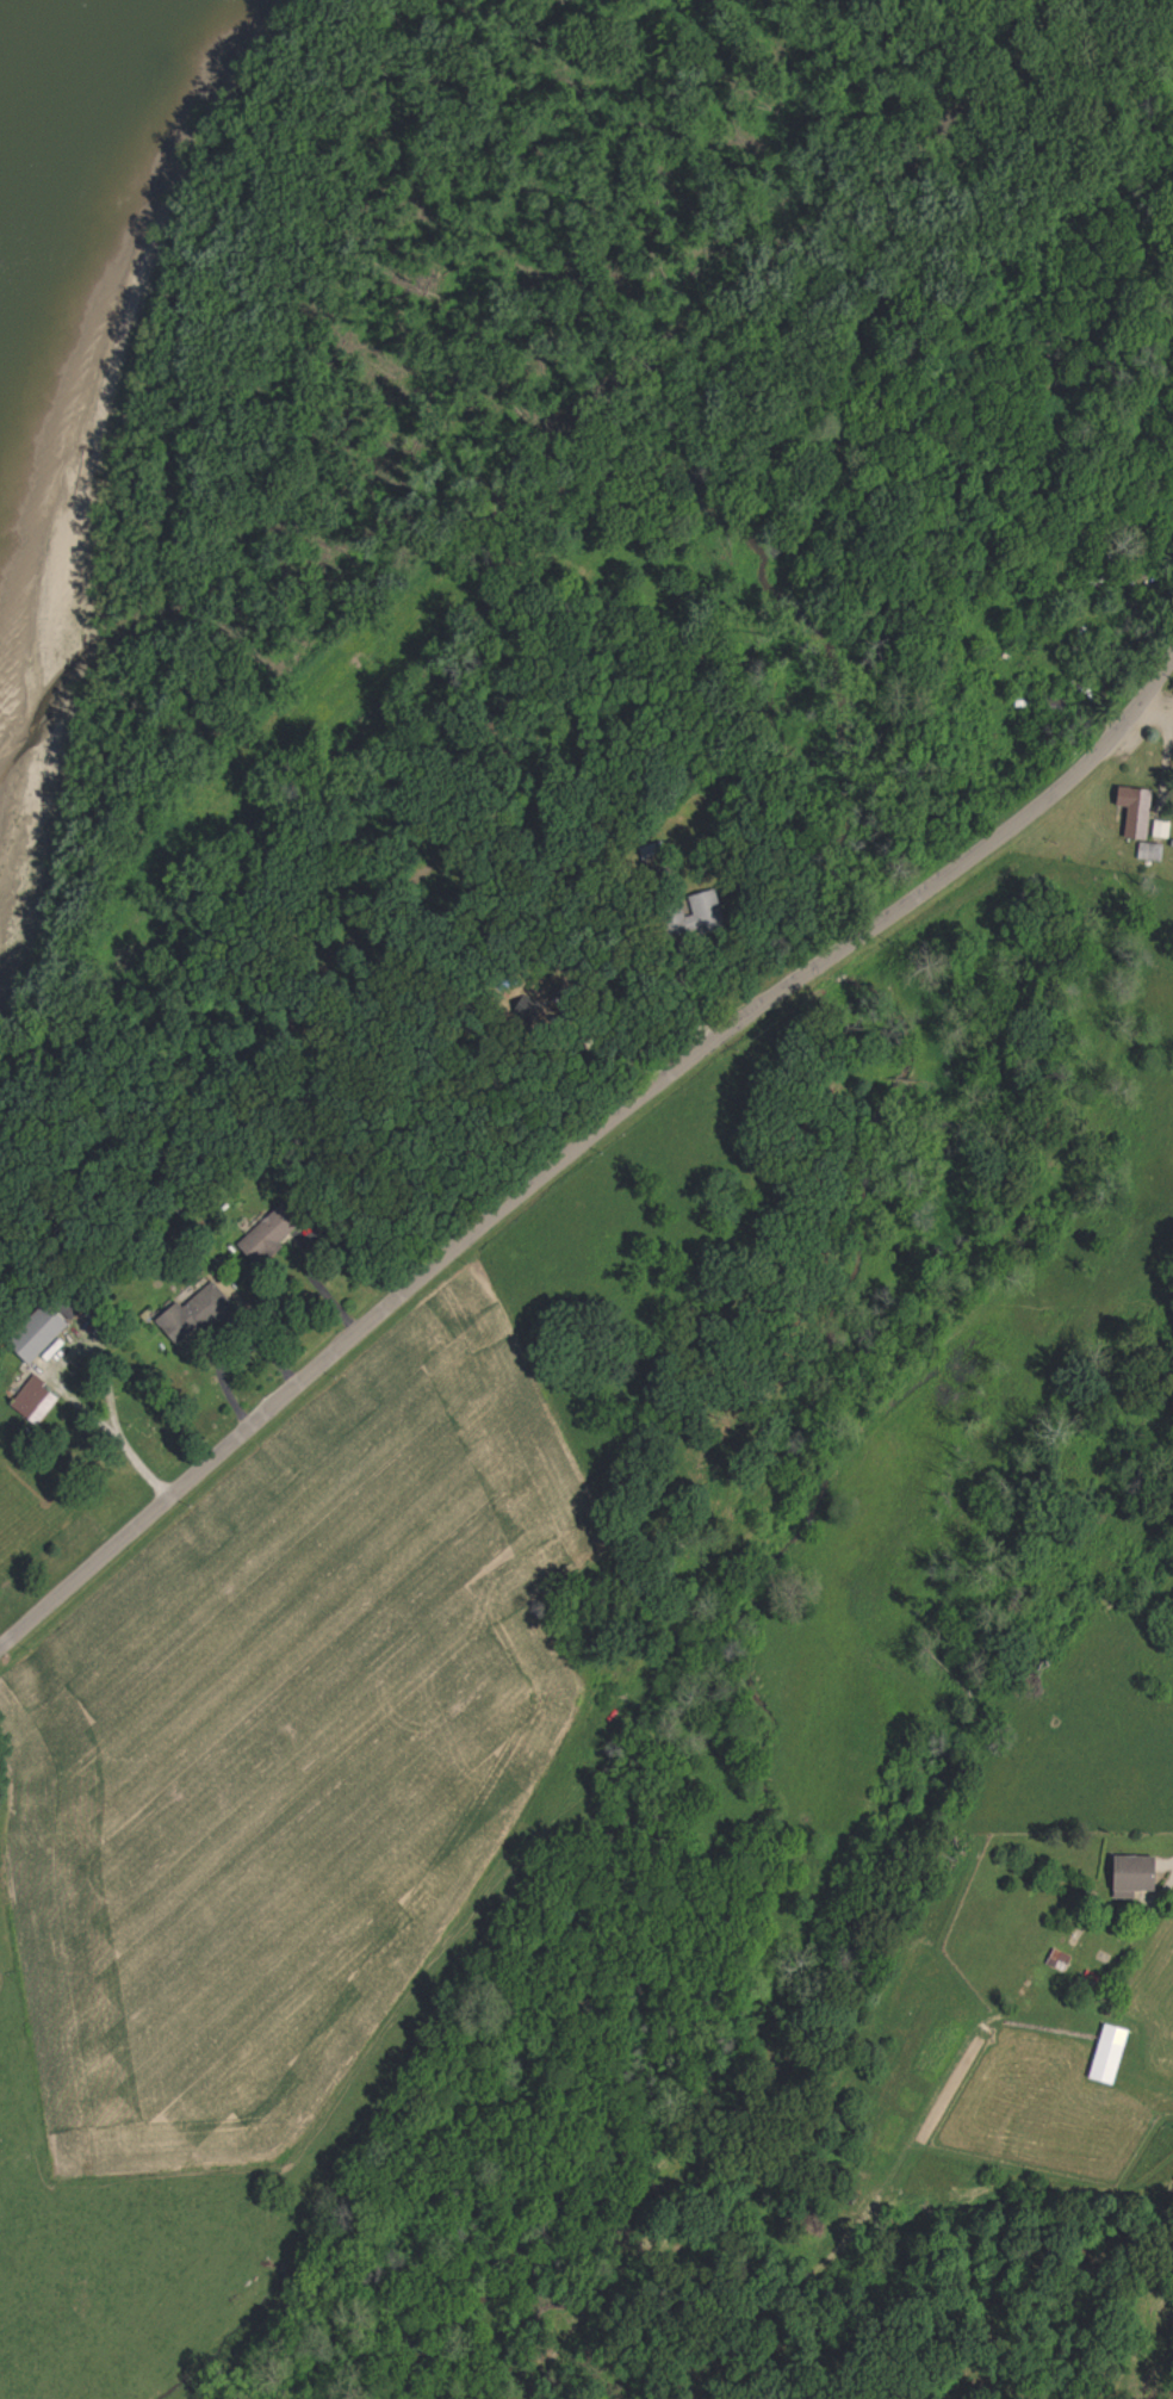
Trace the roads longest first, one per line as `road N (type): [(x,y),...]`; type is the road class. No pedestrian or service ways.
road 1 (tertiary): [(0,1613),(782,959),(1100,758),(1172,663)]

